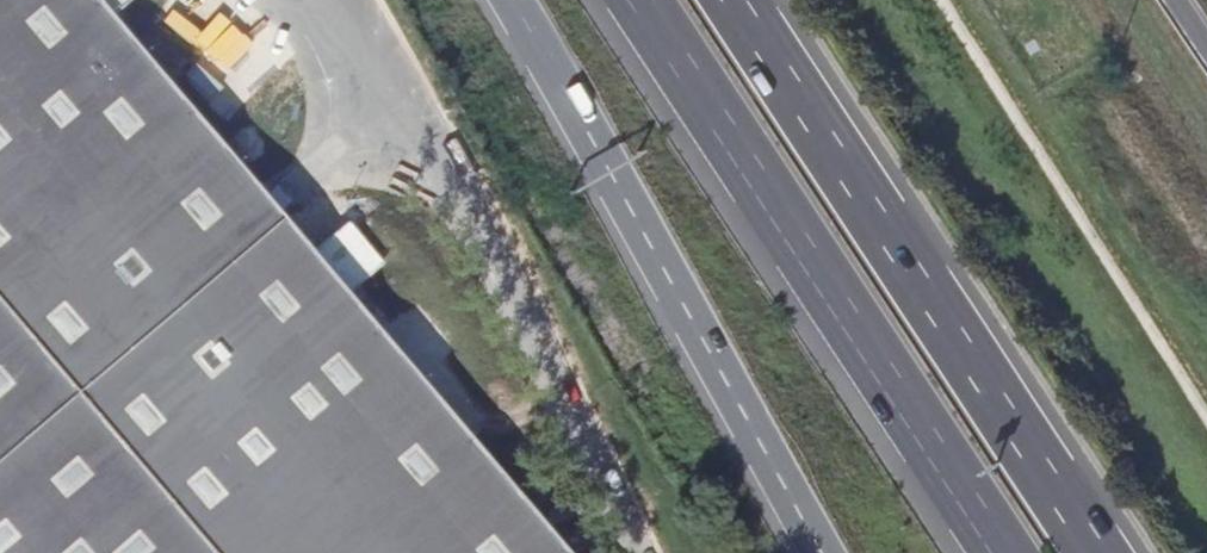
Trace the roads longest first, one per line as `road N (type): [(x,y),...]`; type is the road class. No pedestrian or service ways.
road 1 (motorway): [(1091,552),(727,0)]
road 2 (motorway): [(646,0),(1006,552)]
road 3 (motorway): [(511,0),(845,552)]

